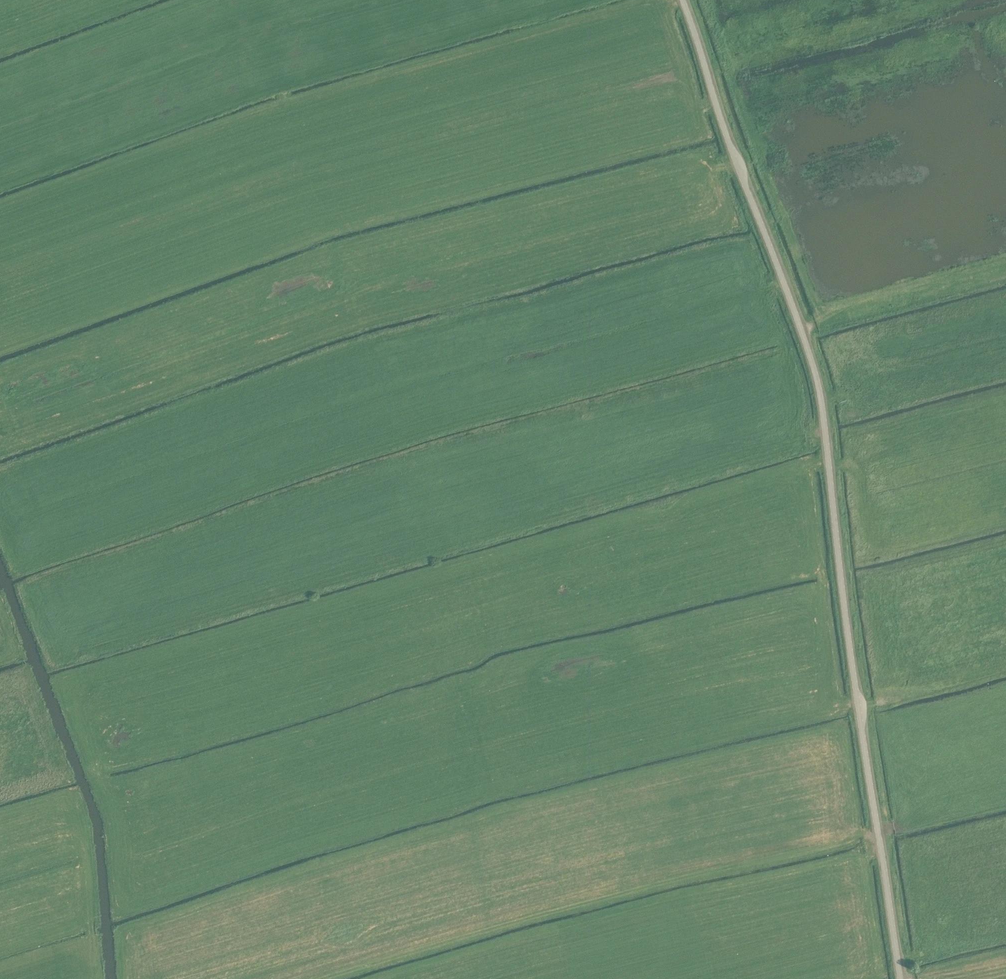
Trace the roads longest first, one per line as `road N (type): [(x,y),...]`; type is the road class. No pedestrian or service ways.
road 1 (unclassified): [(902,978),(816,375),(682,0)]
road 2 (track): [(308,978),(670,876),(878,831)]

